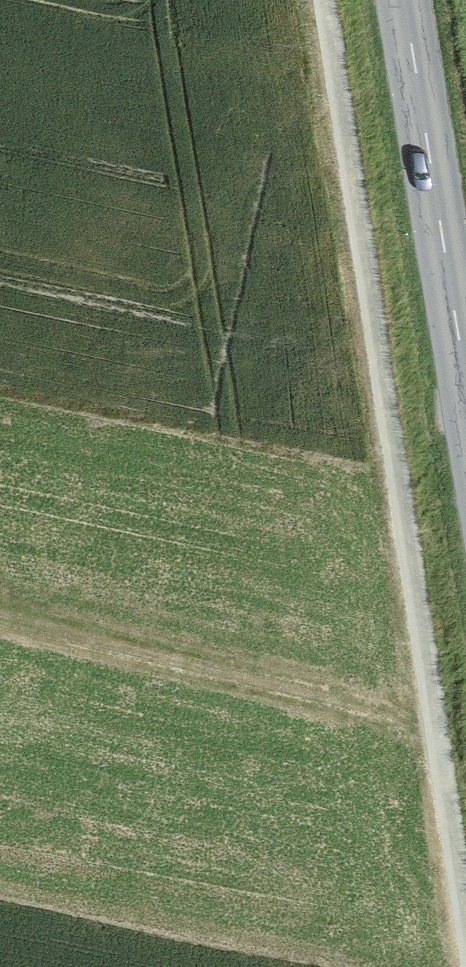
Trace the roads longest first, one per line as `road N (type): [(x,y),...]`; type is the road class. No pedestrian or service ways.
road 1 (track): [(465,918),(325,0)]
road 2 (secondary): [(403,0),(465,390)]

